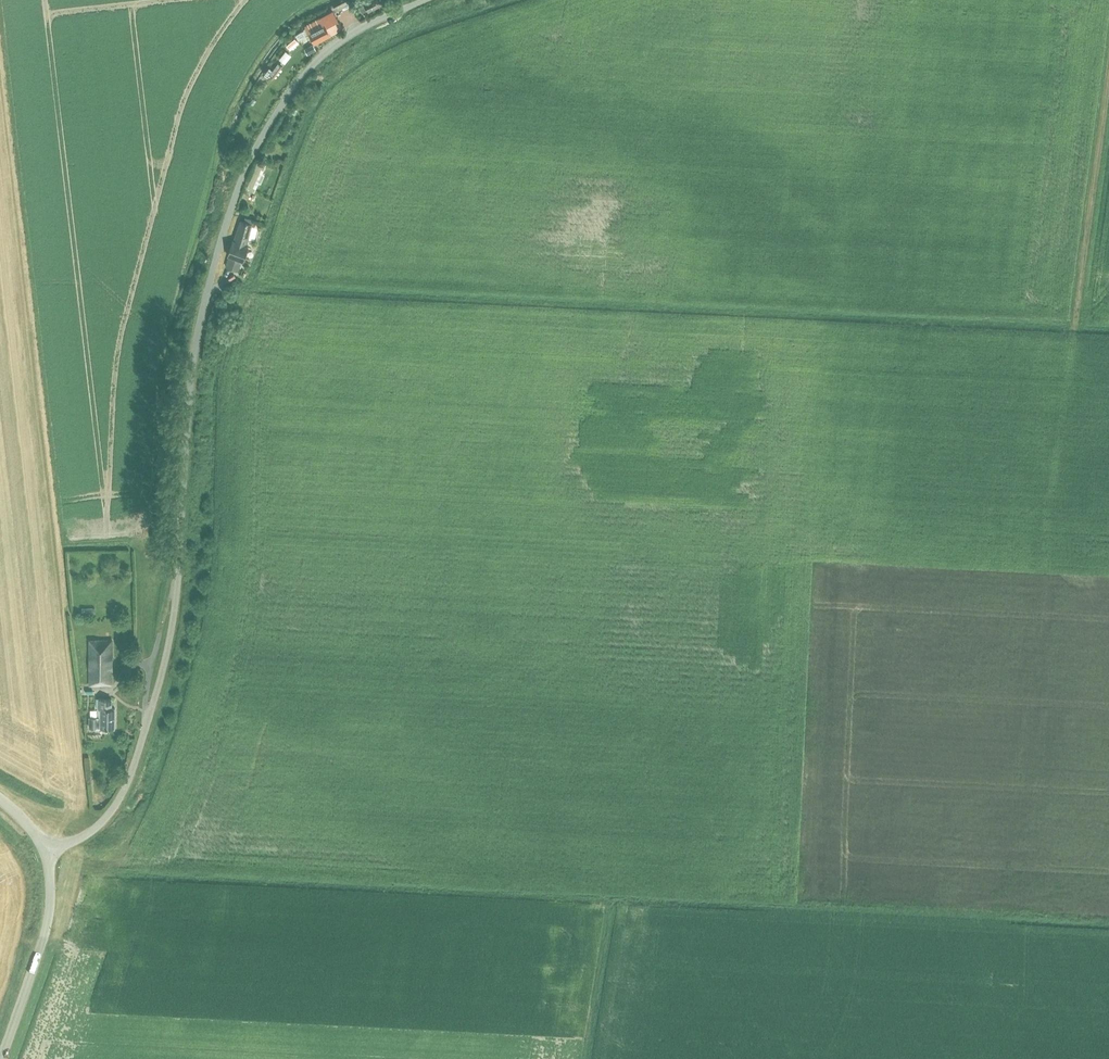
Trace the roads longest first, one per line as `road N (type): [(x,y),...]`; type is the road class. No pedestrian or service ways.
road 1 (unclassified): [(45,848),(79,838),(119,799),(166,665),(201,319),(250,166),(302,82),(340,43),(417,0)]
road 2 (track): [(1071,328),(1108,61)]
road 3 (unclassified): [(5,1058),(50,918),(45,848)]

